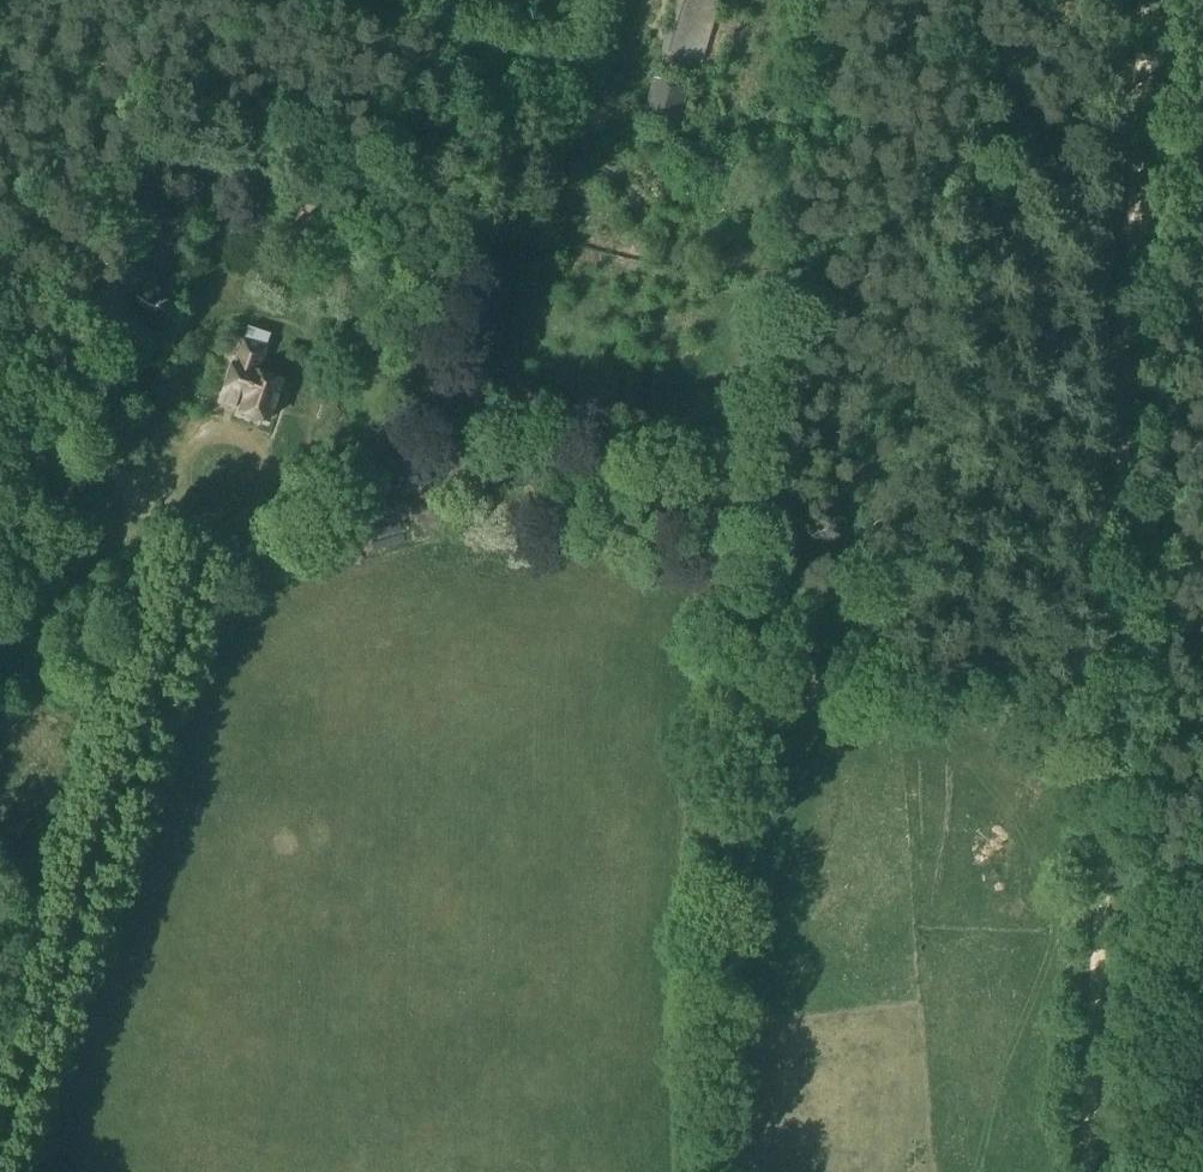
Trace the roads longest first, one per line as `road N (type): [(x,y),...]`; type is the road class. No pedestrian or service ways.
road 1 (track): [(1088,1171),(1109,954),(1145,0)]
road 2 (track): [(124,0),(112,30),(116,169),(85,249),(0,402)]

